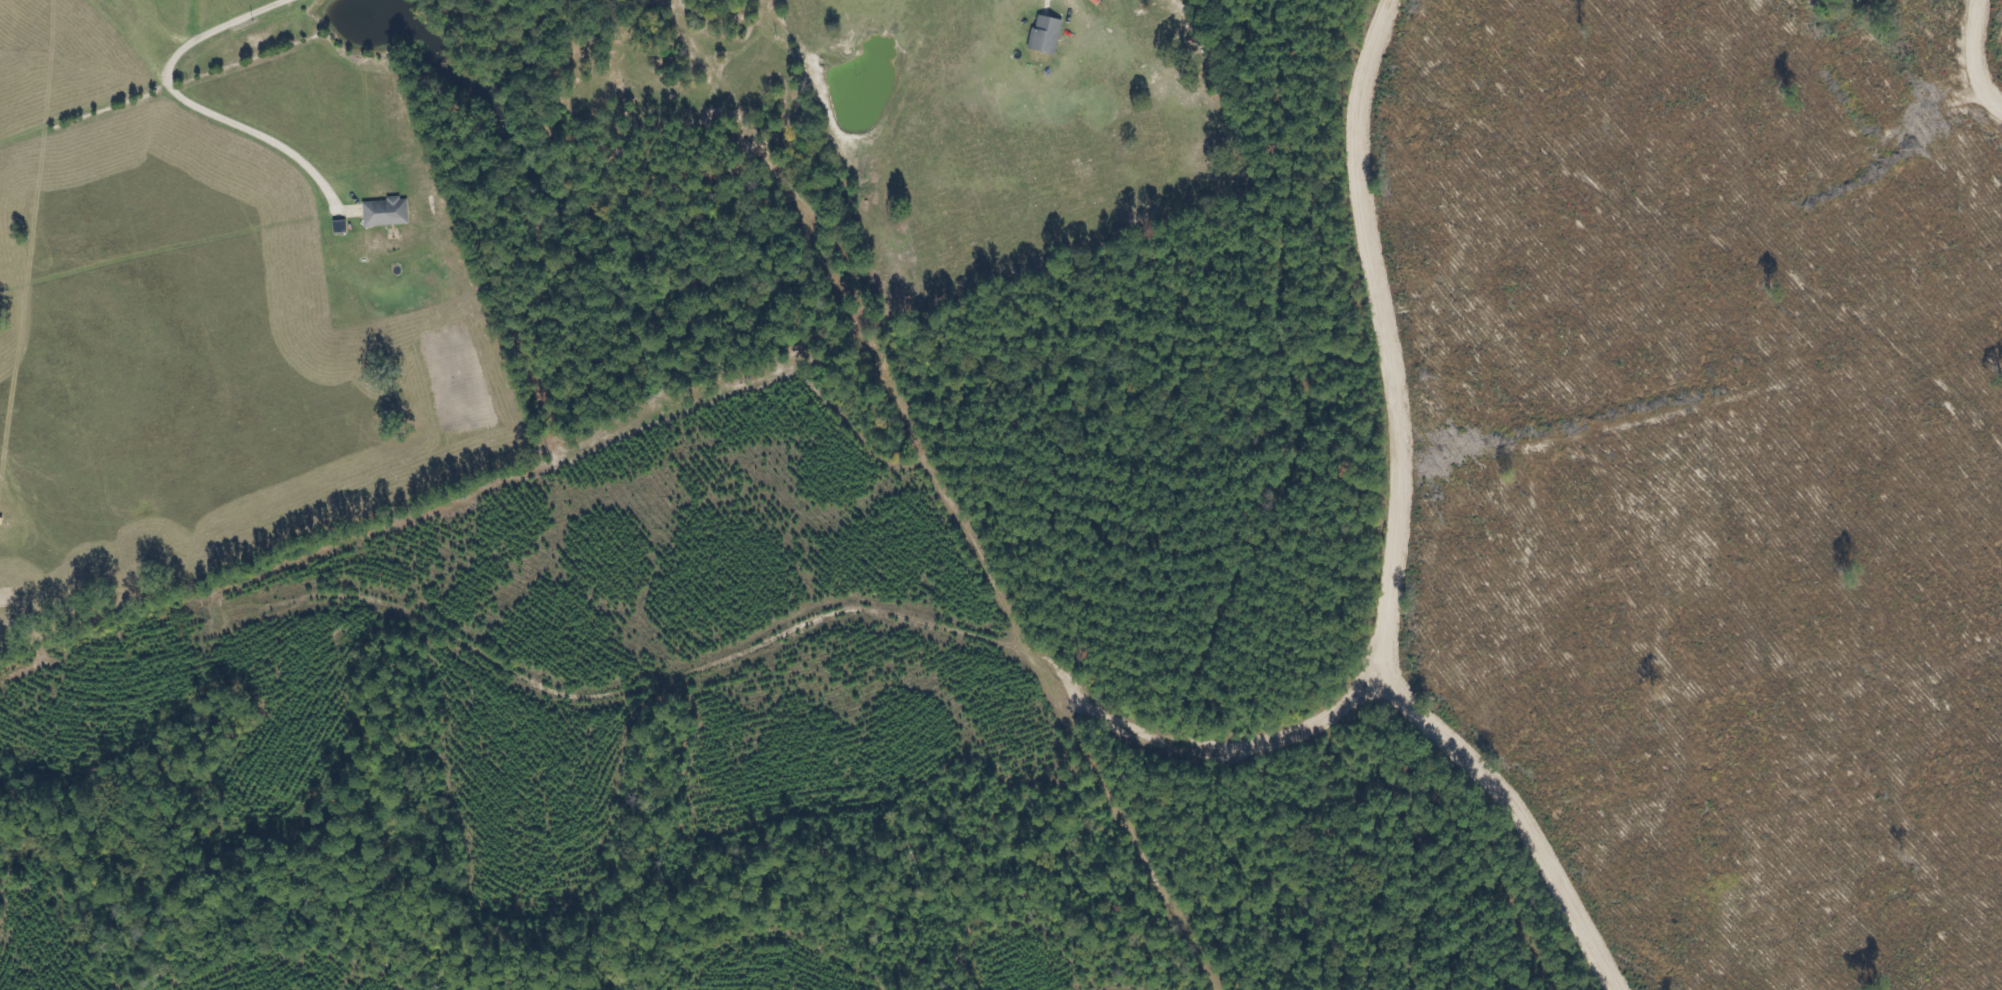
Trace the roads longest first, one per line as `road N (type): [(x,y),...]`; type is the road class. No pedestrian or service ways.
road 1 (residential): [(1374,666),(1396,521),(1393,377),(1355,153),(1358,87),(1389,0)]
road 2 (track): [(1618,989),(1533,846),(1472,766),(1374,666)]
road 3 (track): [(2001,114),(1987,100),(1974,53),(1981,0)]

